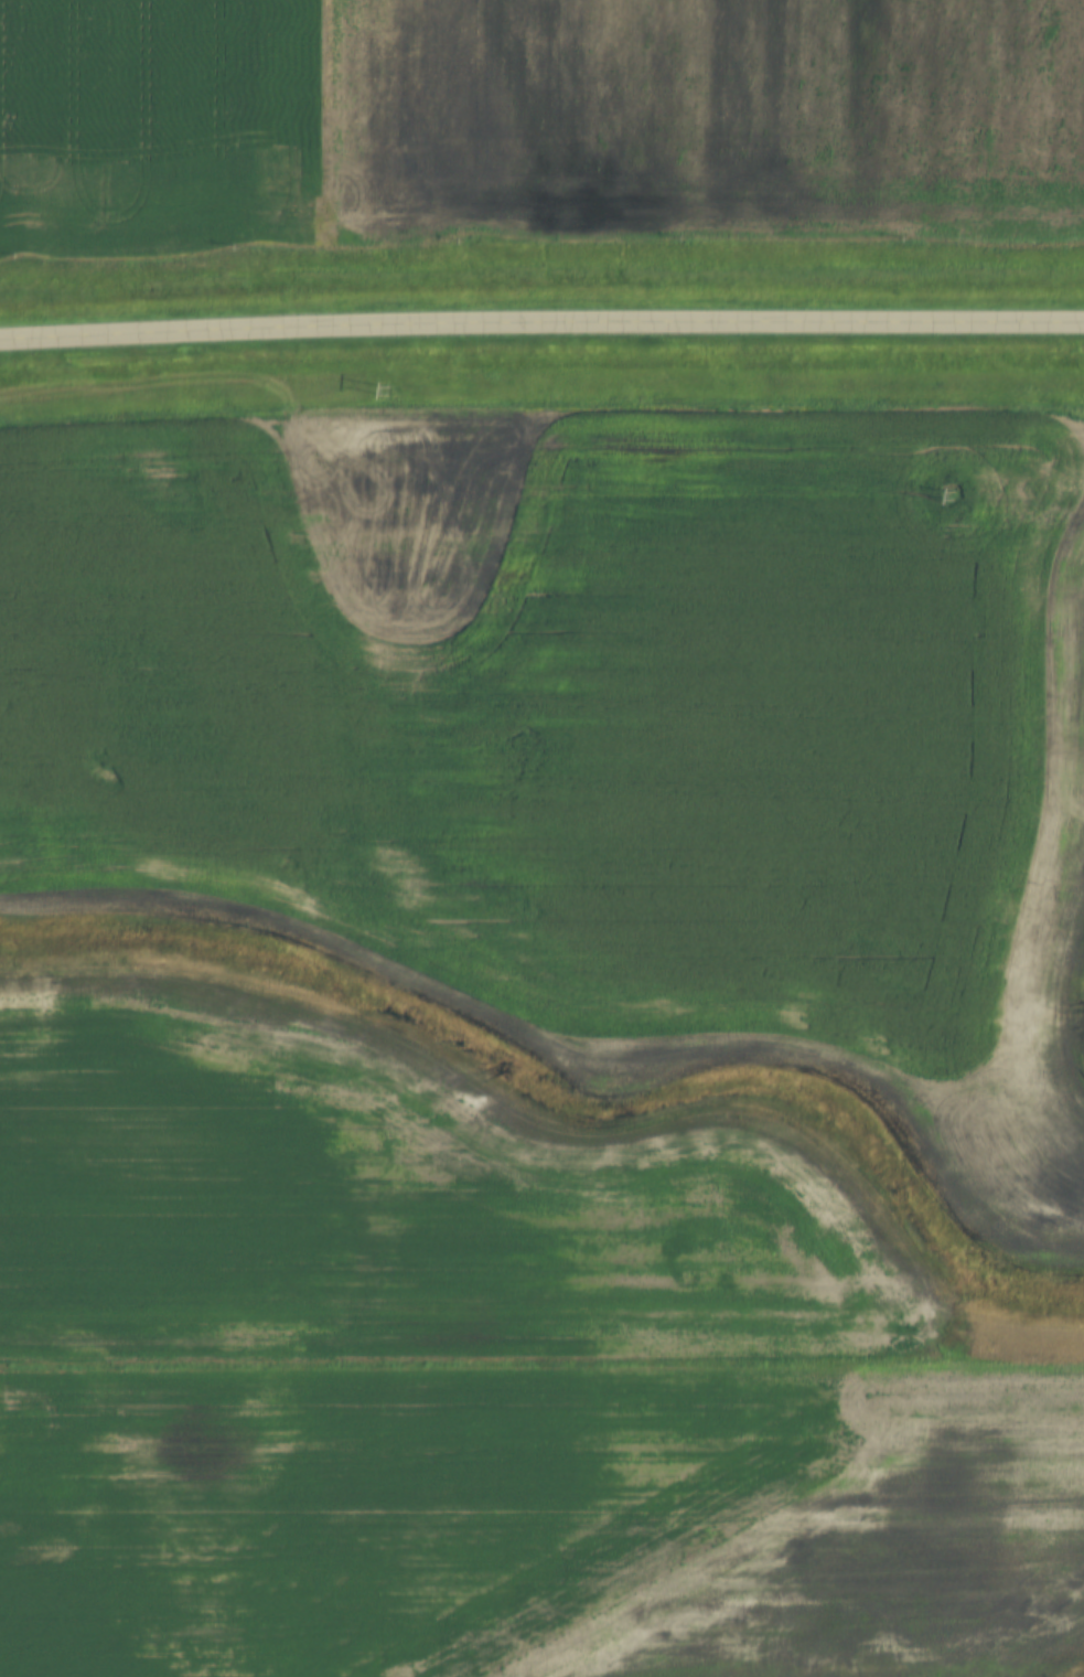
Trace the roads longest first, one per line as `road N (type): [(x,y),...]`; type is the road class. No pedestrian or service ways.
road 1 (secondary): [(1083,321),(374,323),(0,340)]

